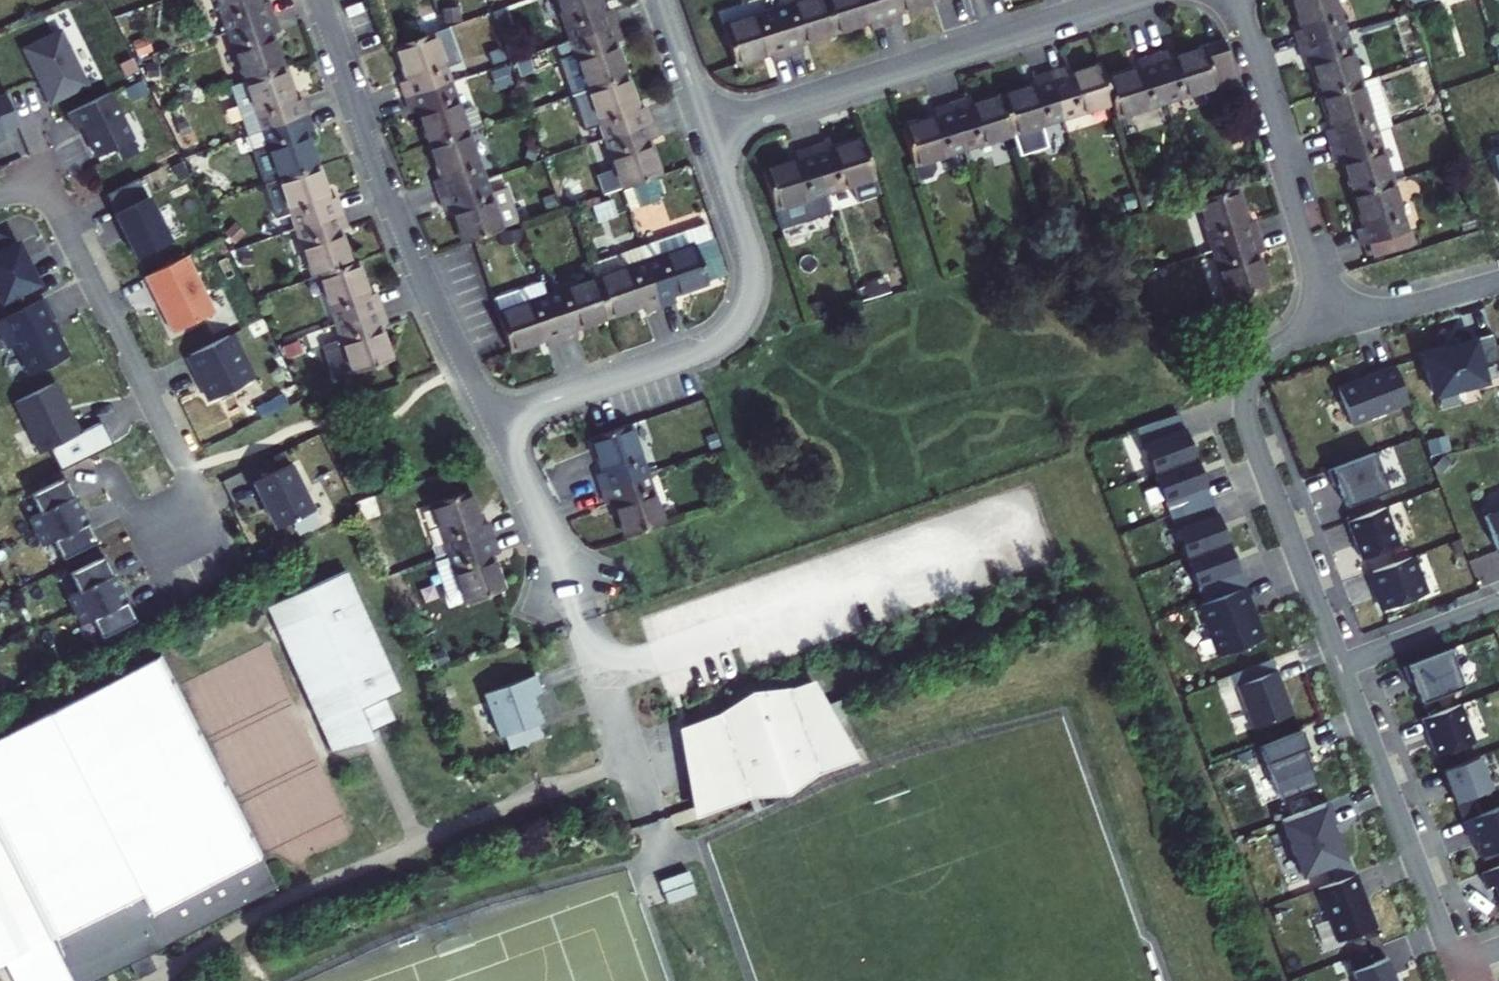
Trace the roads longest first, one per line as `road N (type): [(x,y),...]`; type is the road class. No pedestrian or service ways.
road 1 (residential): [(494,421),(693,355),(734,330),(750,302),(752,266),(710,130)]
road 2 (residential): [(318,0),(395,216),(494,421)]
road 3 (residential): [(650,814),(562,571),(494,421)]
road 4 (residential): [(0,196),(30,190),(53,202),(185,469),(187,502),(177,535)]
road 5 (residential): [(710,130),(1110,0)]
road 6 (residential): [(1335,327),(1268,354),(1246,400),(1341,666)]
road 7 (residential): [(1236,0),(1335,327)]
road 8 (residential): [(1341,666),(1458,963)]
road 9 (residential): [(1335,327),(1498,281)]
road 10 (residential): [(1341,666),(1498,607)]
road 11 (residential): [(710,130),(662,0)]

